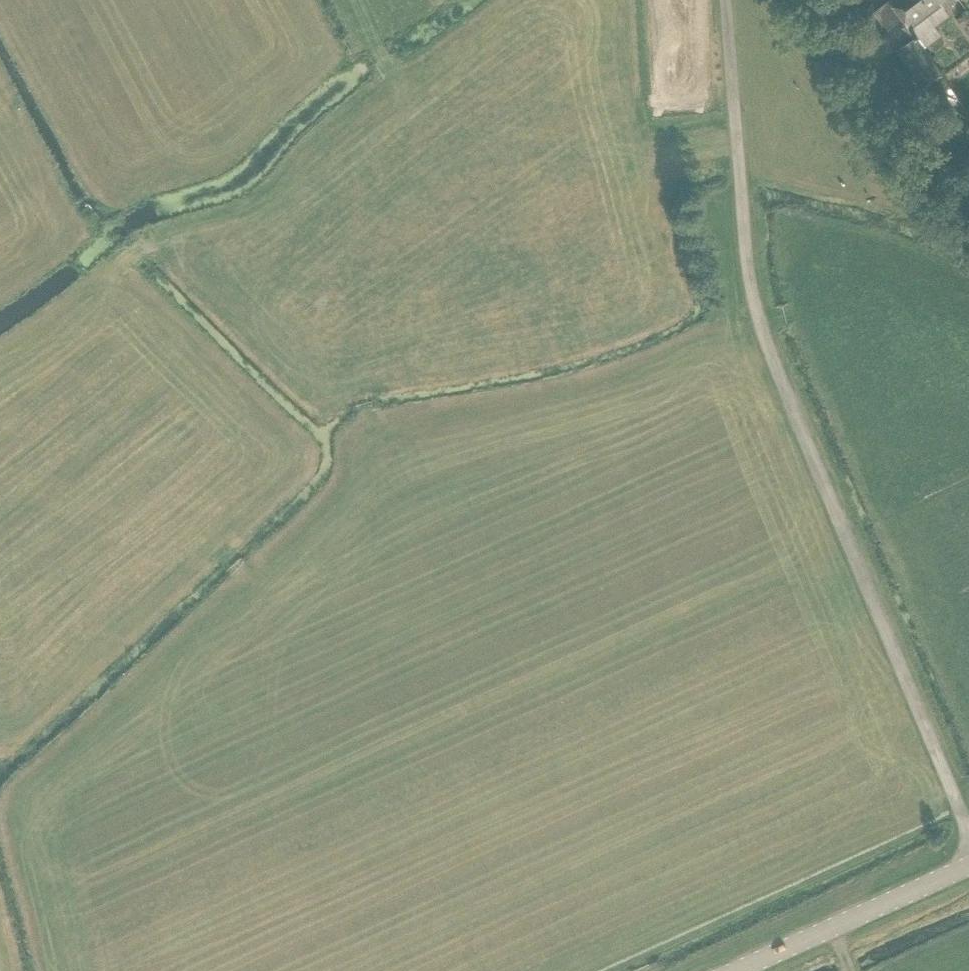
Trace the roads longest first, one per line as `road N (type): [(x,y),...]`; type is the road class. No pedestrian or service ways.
road 1 (unclassified): [(968,855),(747,322),(721,0)]
road 2 (secondary): [(748,970),(968,871)]

